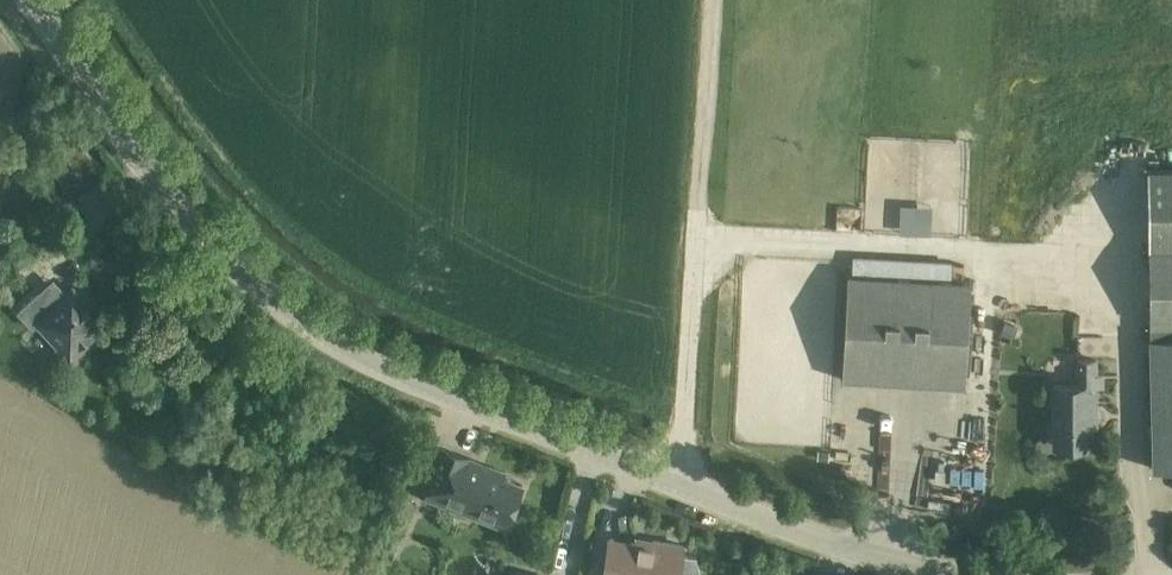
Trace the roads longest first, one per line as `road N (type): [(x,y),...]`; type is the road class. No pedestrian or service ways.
road 1 (tertiary): [(1033,574),(902,559),(373,360),(233,264),(121,153),(17,0)]

